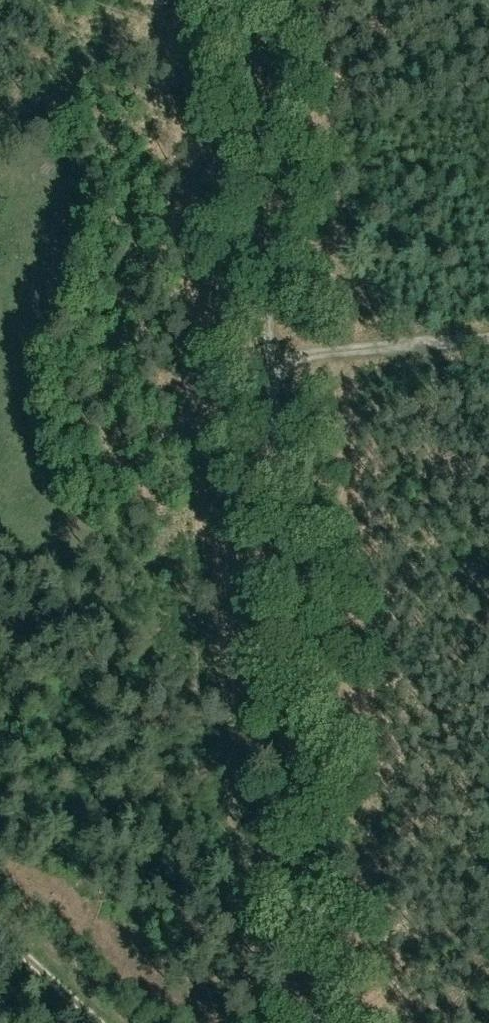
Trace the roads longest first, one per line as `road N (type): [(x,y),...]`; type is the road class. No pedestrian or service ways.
road 1 (track): [(244,0),(317,1022)]
road 2 (track): [(488,342),(271,365)]
road 3 (track): [(0,938),(97,1022)]

